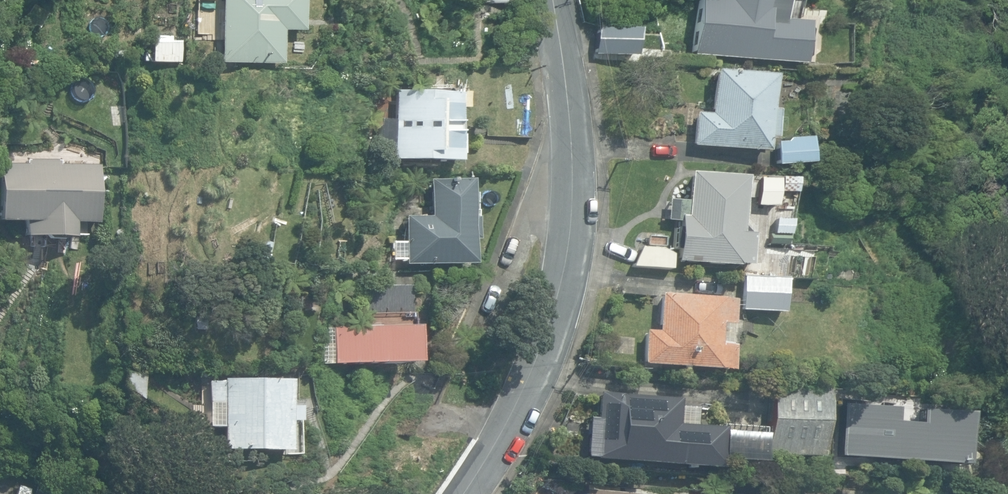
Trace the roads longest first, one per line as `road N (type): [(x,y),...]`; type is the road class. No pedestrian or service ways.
road 1 (residential): [(558,0),(583,149),(580,211),(556,331),(465,493)]

